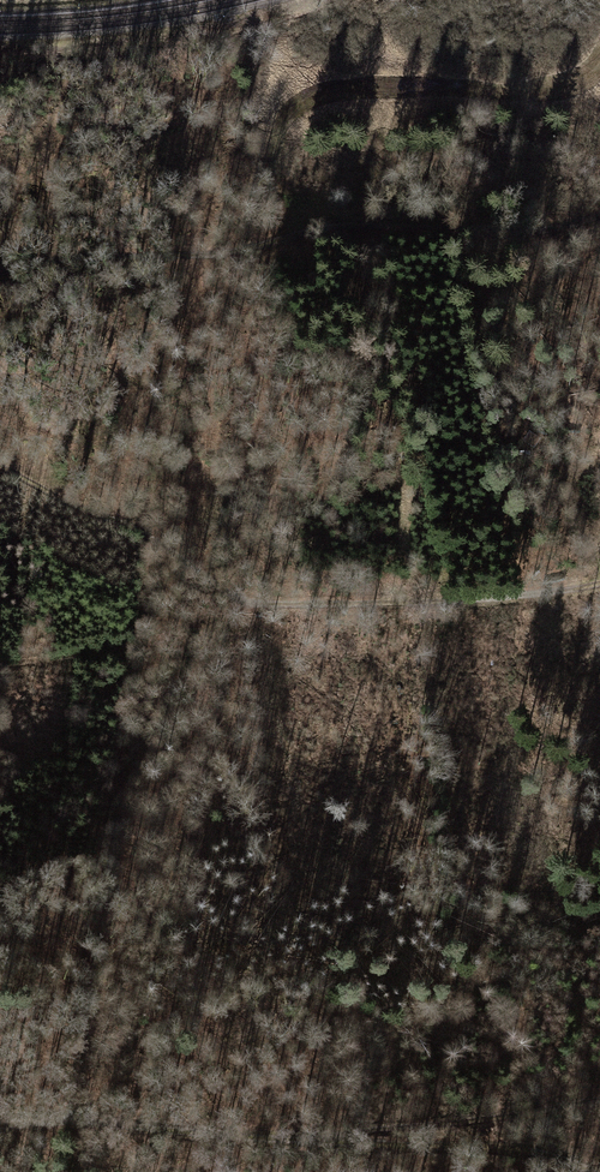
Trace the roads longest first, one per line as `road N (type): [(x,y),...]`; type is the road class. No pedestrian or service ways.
road 1 (track): [(599,583),(478,601),(263,603),(152,643),(0,665)]
road 2 (track): [(0,271),(94,257),(205,255),(333,227),(548,231),(599,214)]
road 3 (track): [(0,1126),(112,1119),(294,1136),(599,1097)]
road 4 (track): [(590,1171),(542,1154),(294,1136)]
road 5 (track): [(0,473),(171,548),(263,603)]
road 6 (track): [(0,1053),(112,1119)]

